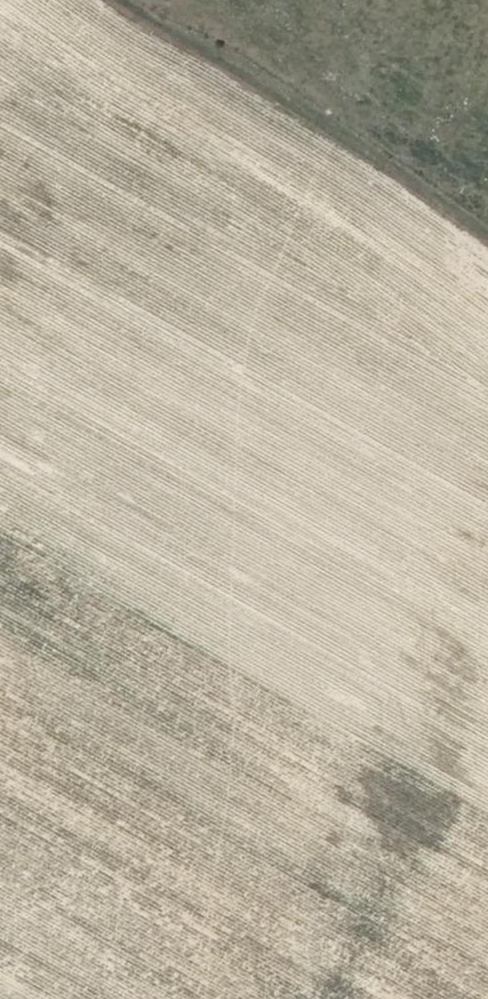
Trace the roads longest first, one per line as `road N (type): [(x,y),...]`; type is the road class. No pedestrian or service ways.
road 1 (track): [(118,0),(168,38),(225,61),(487,247)]

